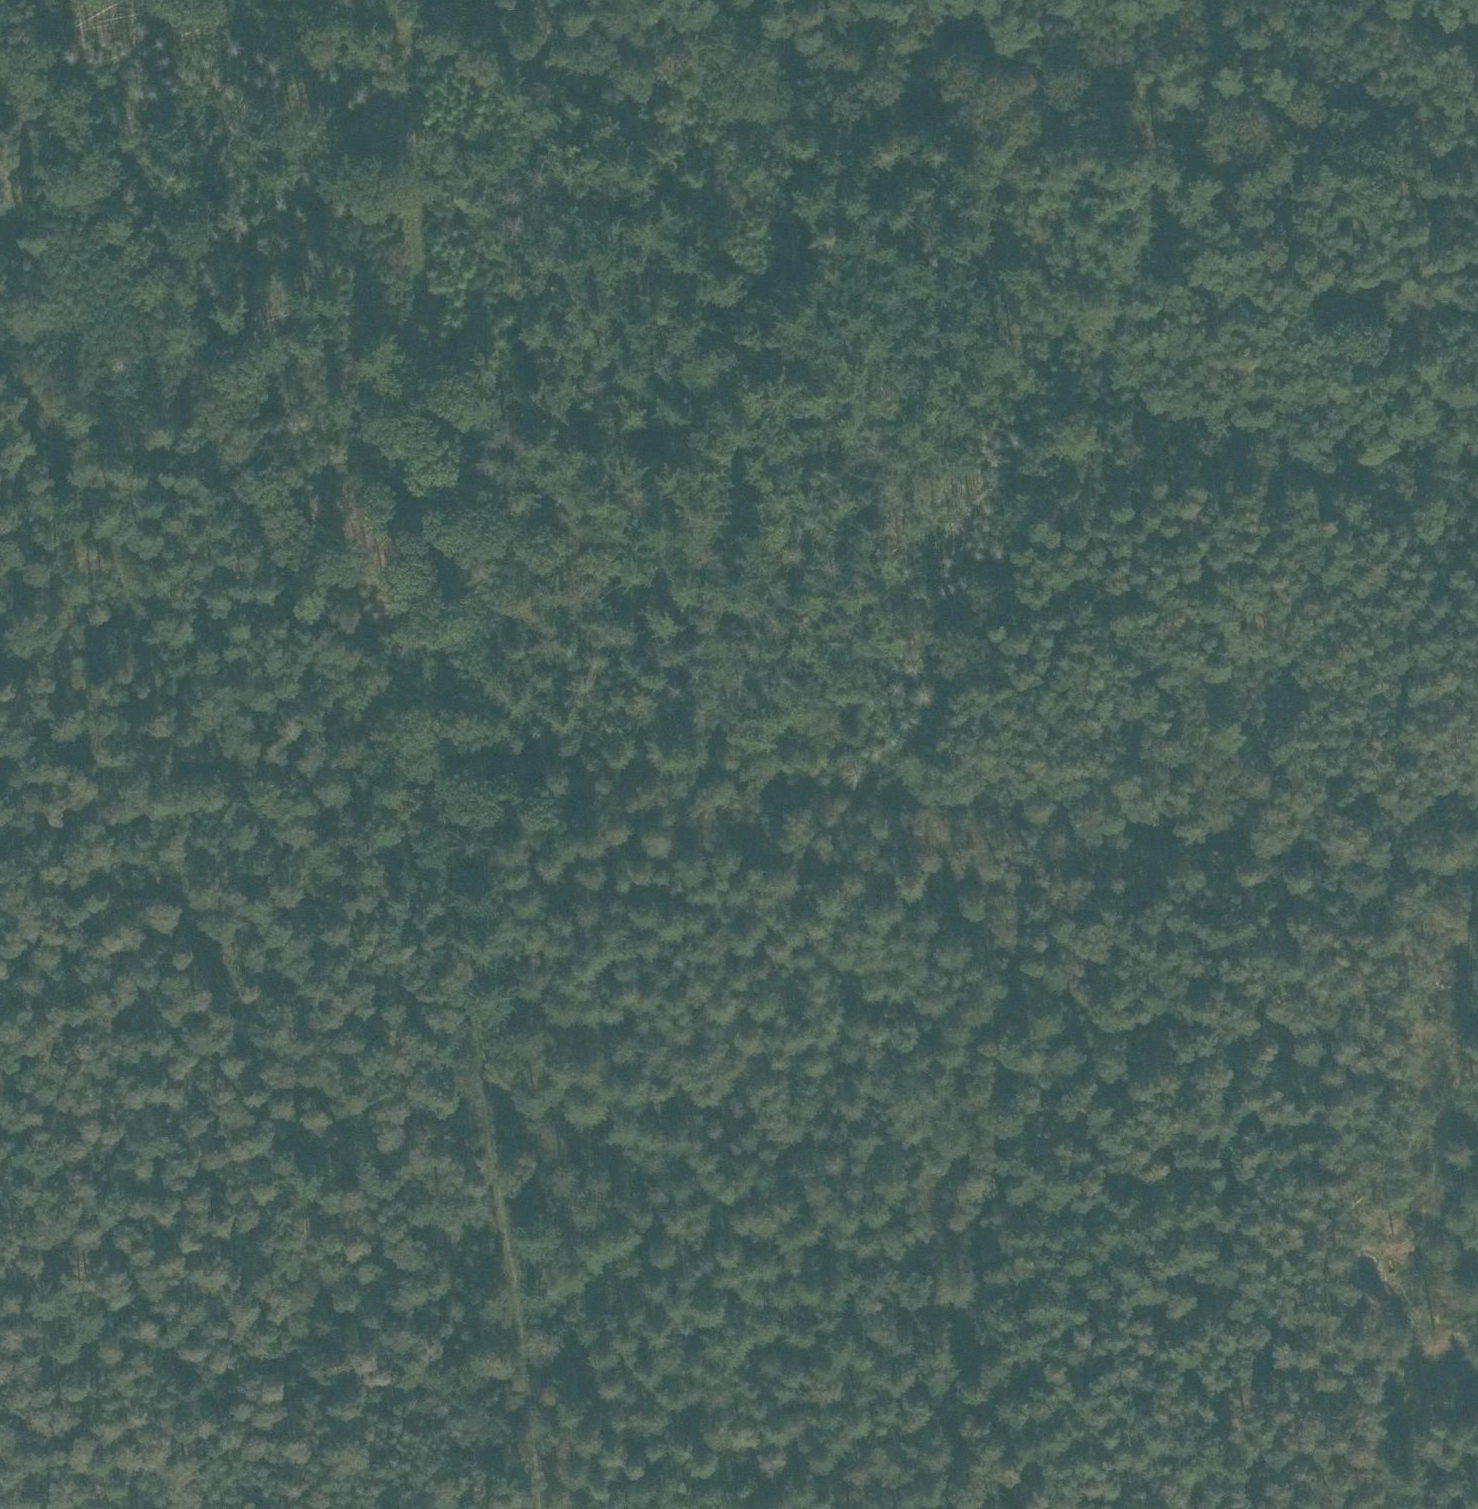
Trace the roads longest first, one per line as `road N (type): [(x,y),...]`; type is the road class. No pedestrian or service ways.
road 1 (track): [(405,3),(477,982),(549,1508)]
road 2 (track): [(405,3),(1477,130)]

